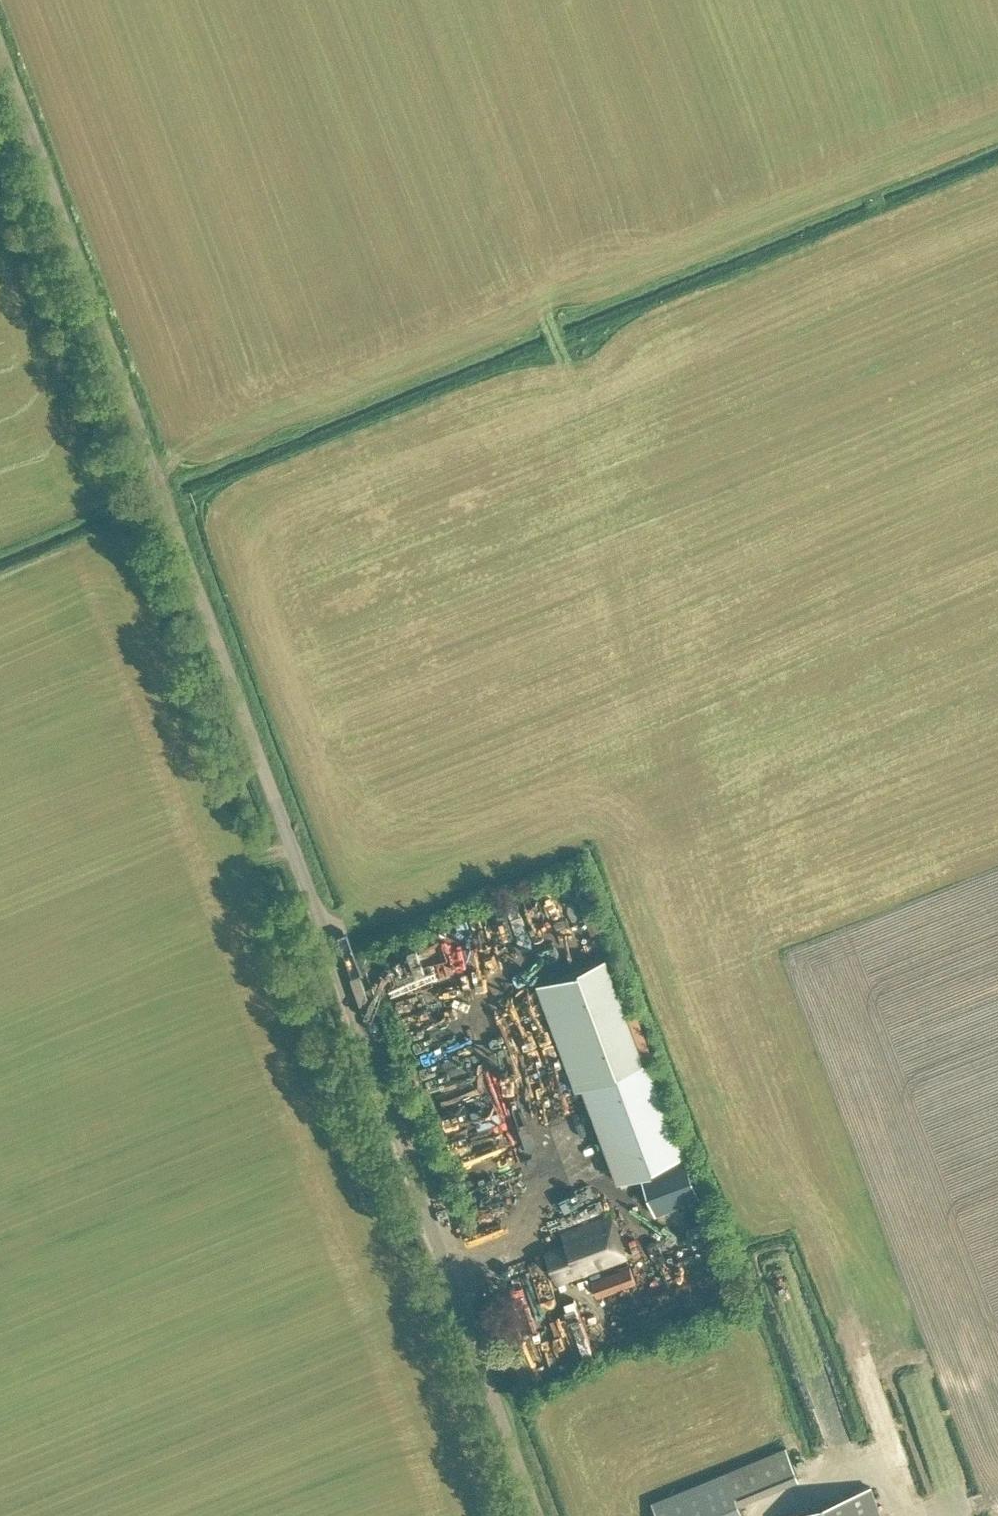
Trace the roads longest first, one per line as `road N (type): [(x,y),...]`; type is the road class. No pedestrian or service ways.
road 1 (unclassified): [(537,1515),(0,47)]

